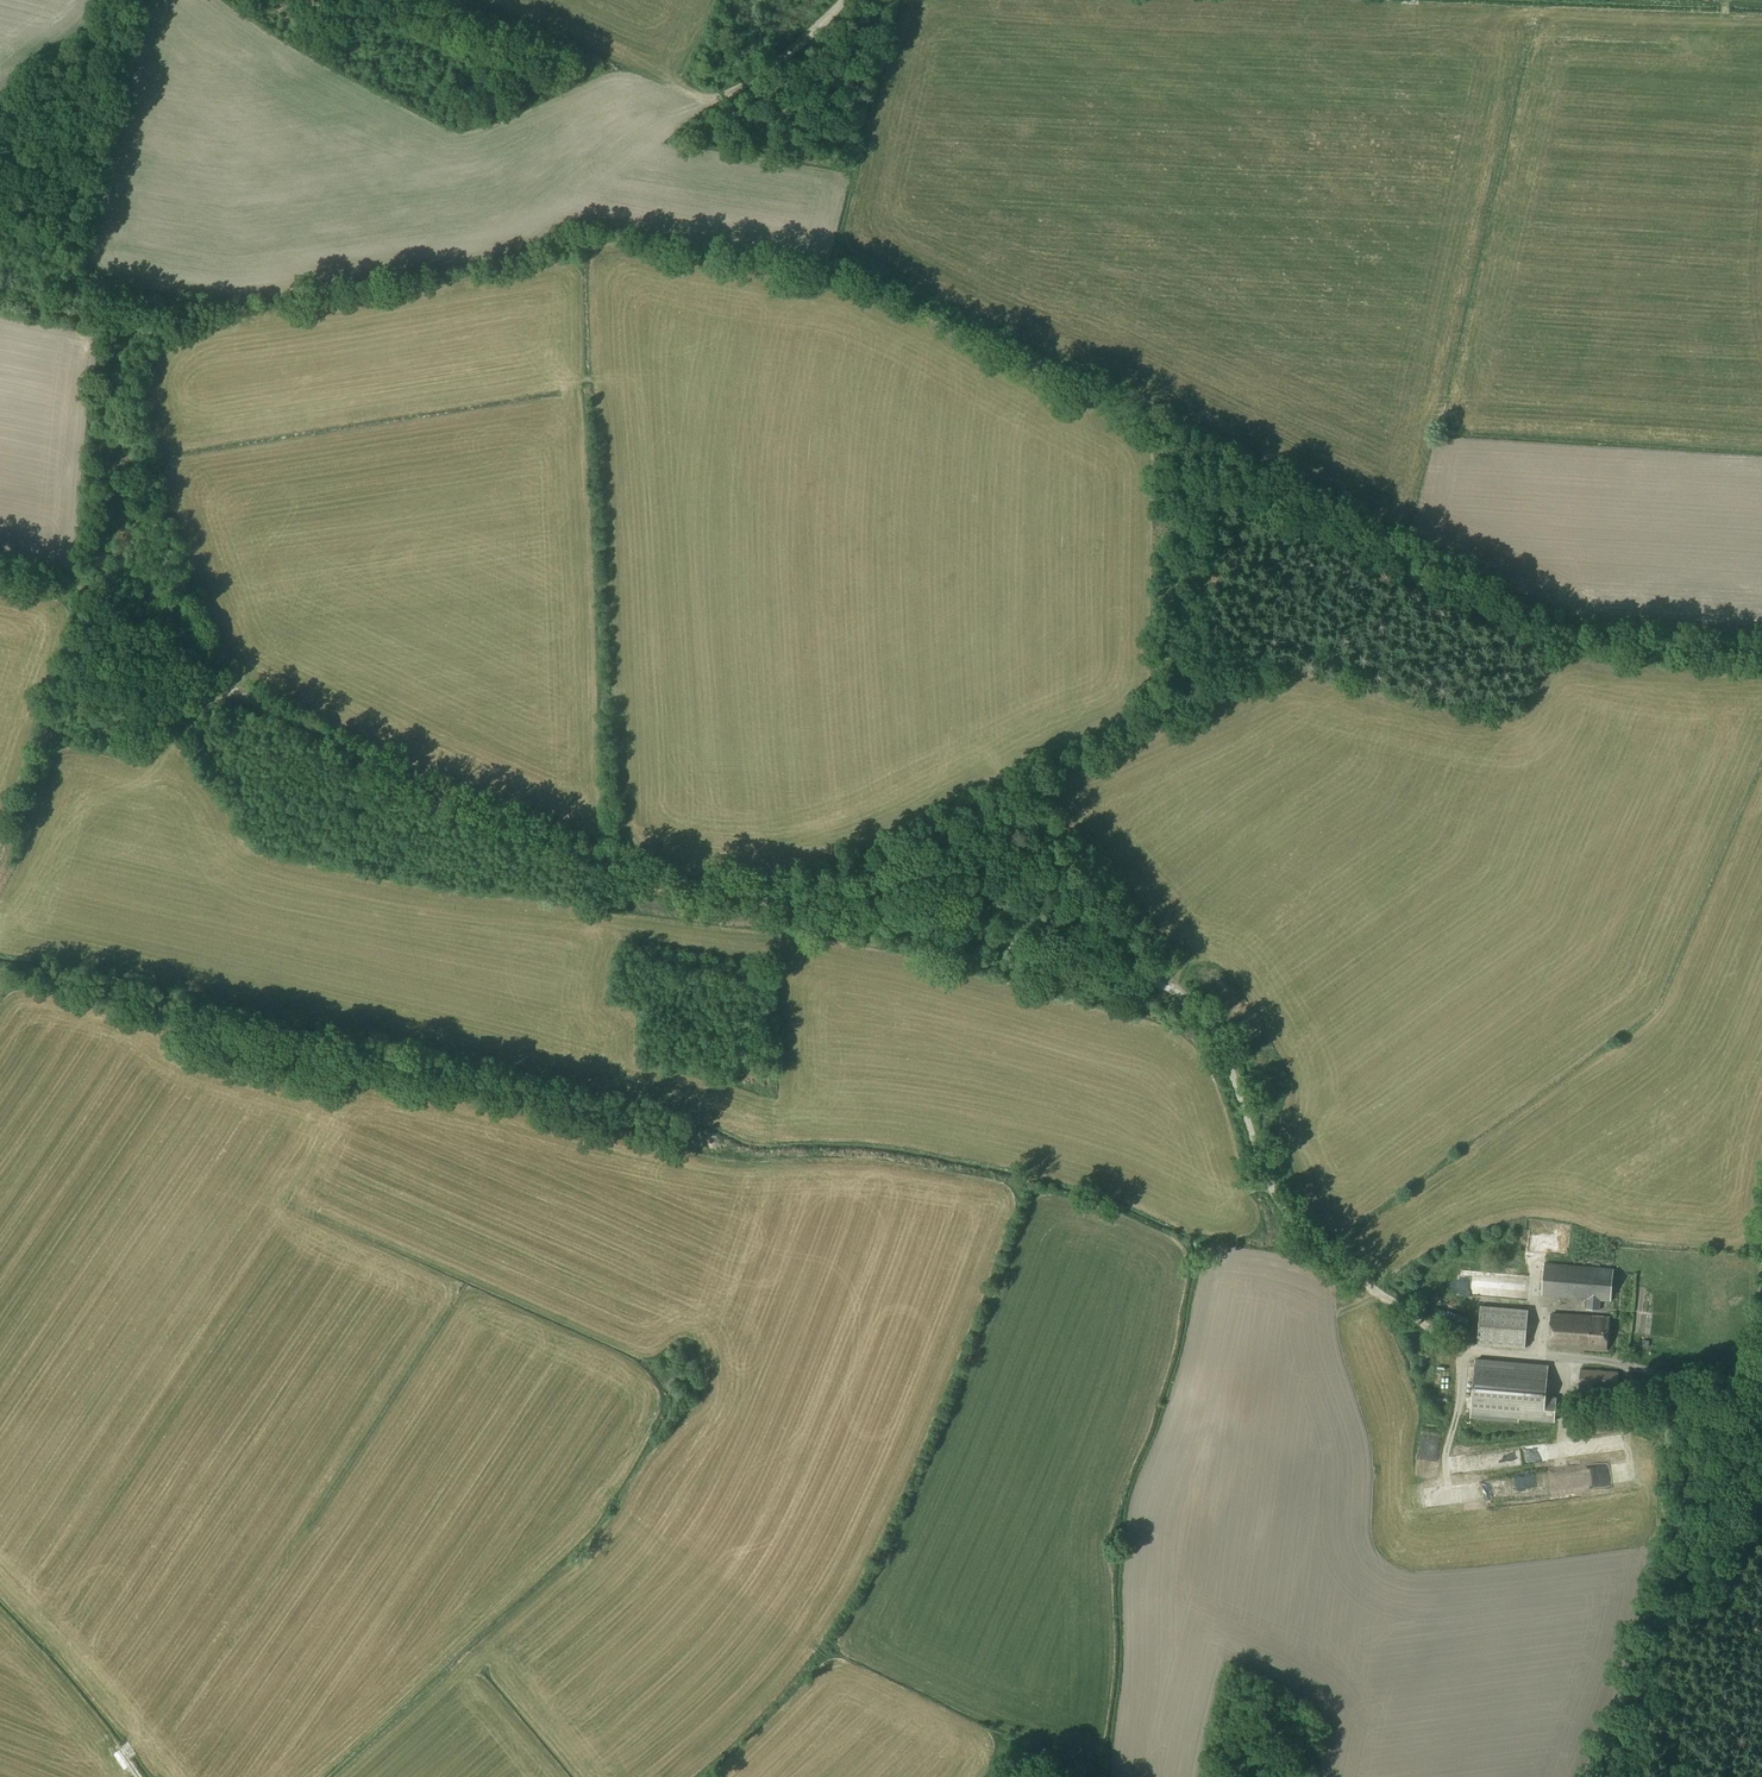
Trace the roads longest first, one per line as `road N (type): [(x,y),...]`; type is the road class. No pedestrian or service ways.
road 1 (track): [(223,687),(480,817),(621,876),(790,901),(1116,970),(1189,1001),(1212,1031),(1288,1222),(1461,1350),(1623,1365),(1761,1404)]
road 2 (track): [(223,687),(0,922)]
road 3 (track): [(0,571),(95,595),(223,687)]

